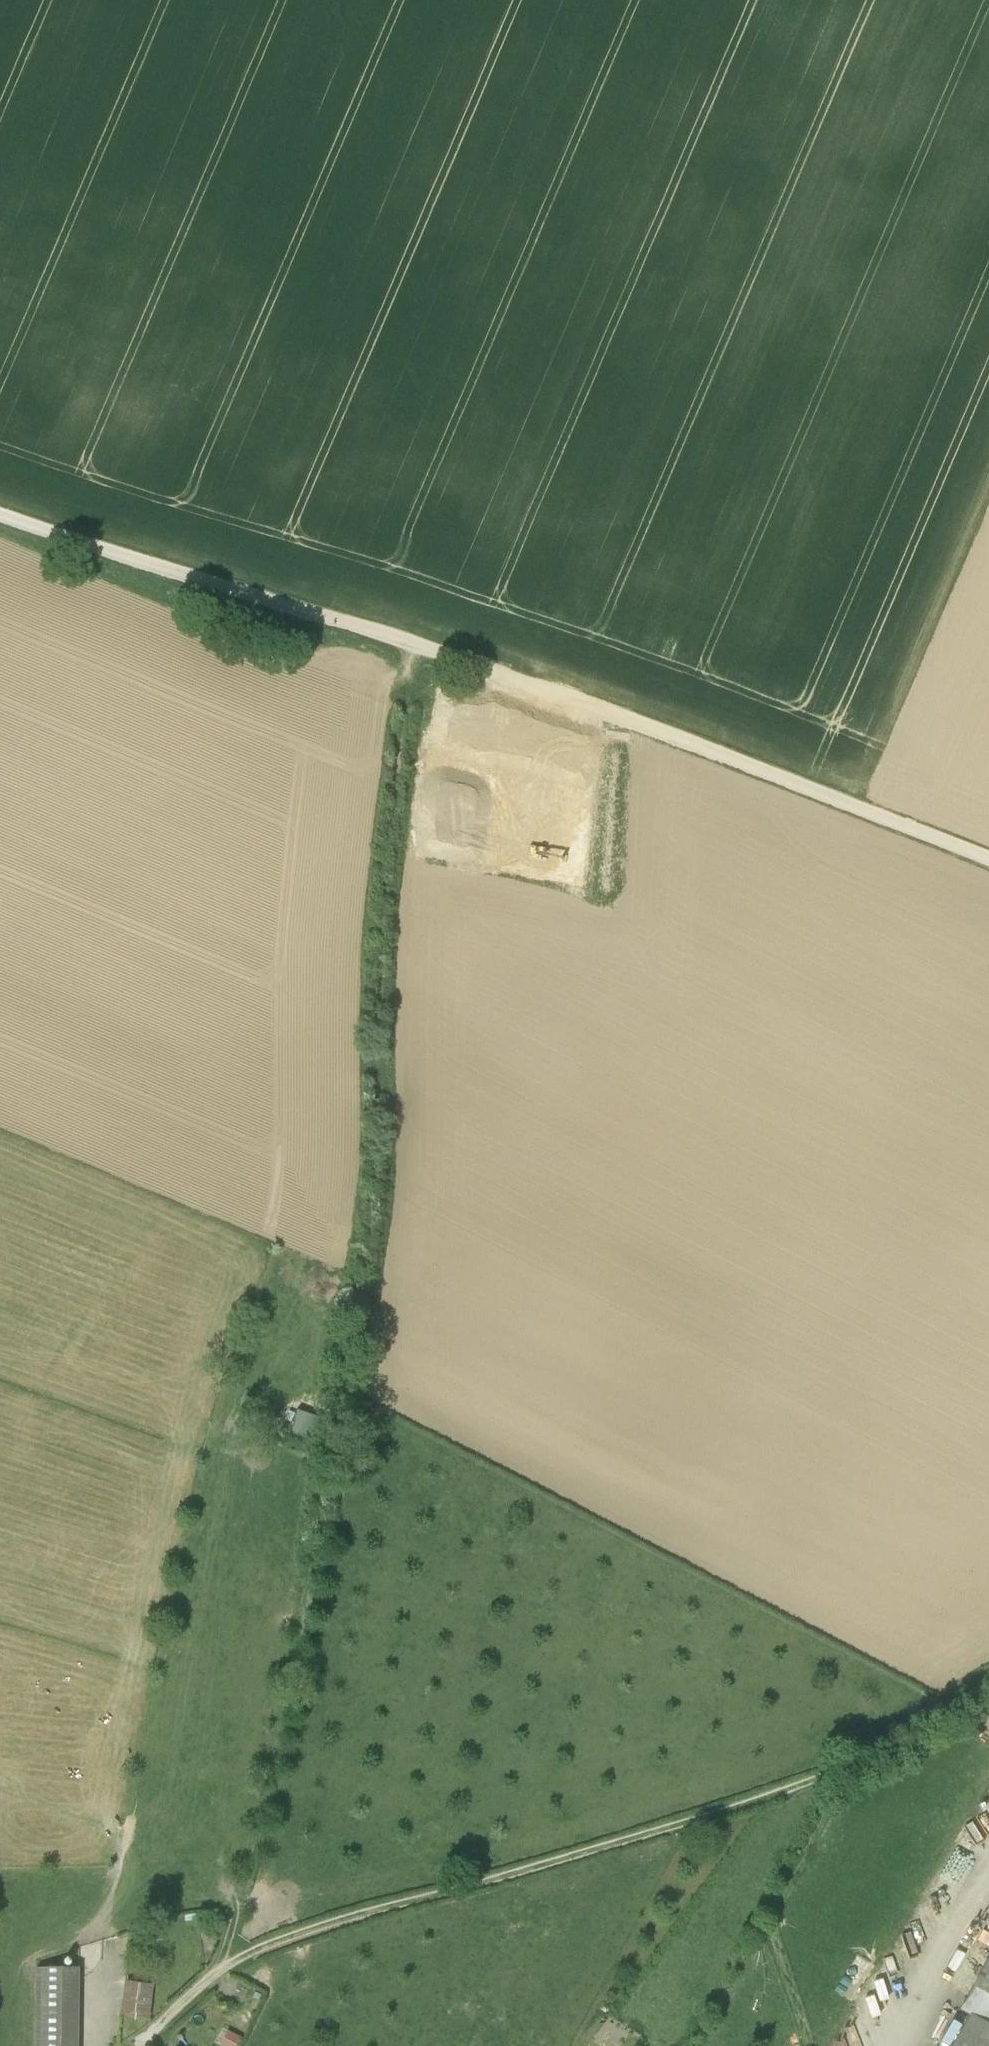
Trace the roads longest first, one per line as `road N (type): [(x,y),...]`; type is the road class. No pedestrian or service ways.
road 1 (track): [(0,514),(484,668),(988,861)]
road 2 (track): [(160,2025),(254,1949),(779,1792),(874,1756),(988,1687)]

